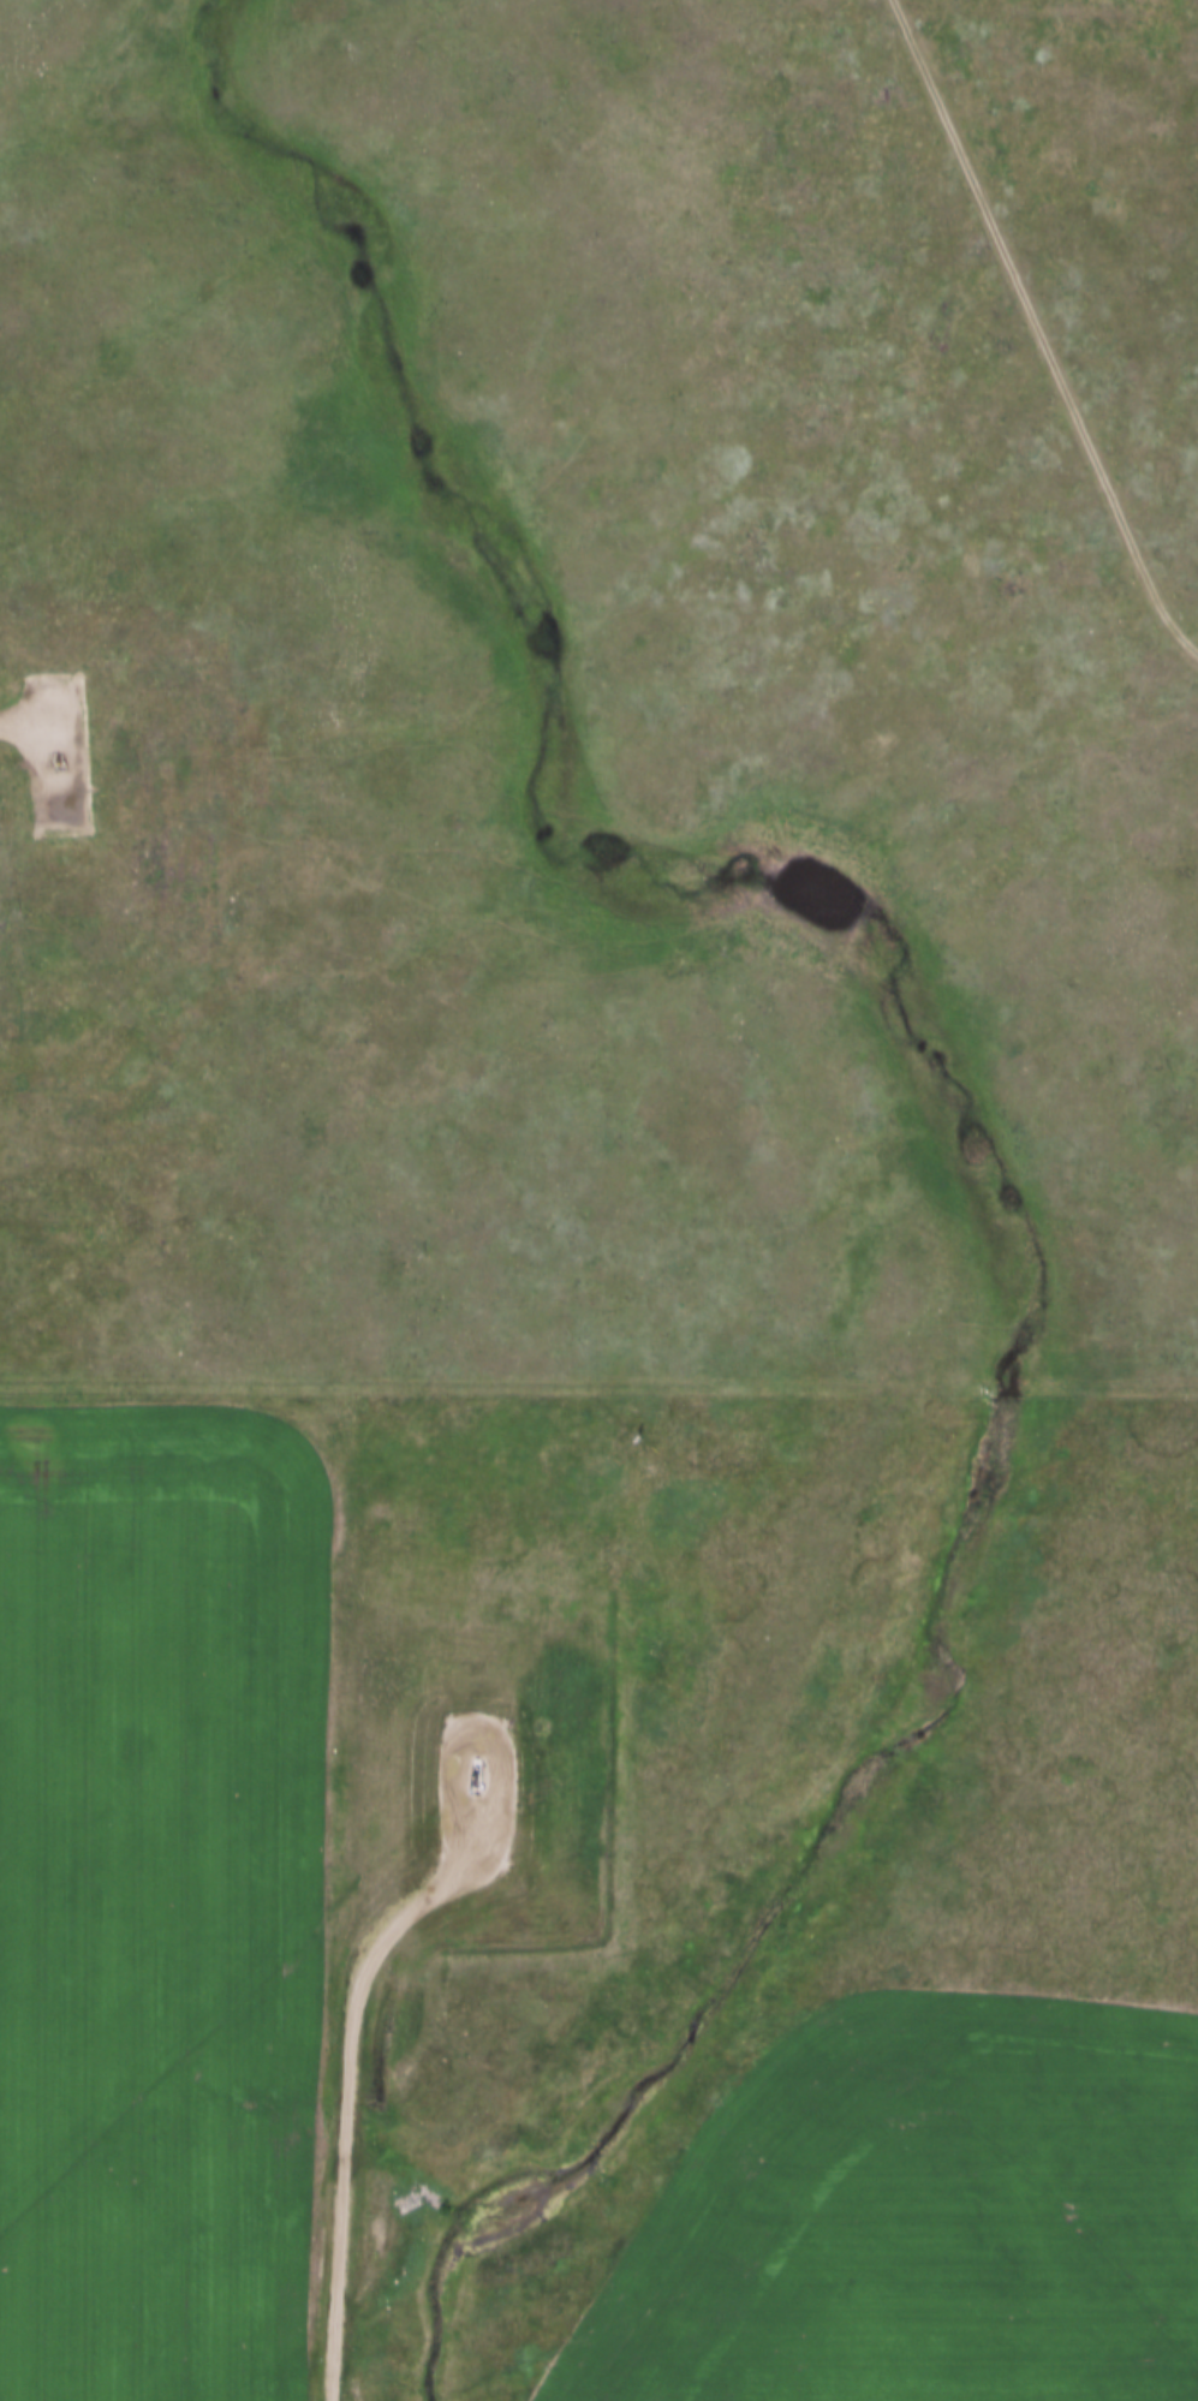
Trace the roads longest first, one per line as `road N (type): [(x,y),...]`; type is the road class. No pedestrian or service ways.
road 1 (track): [(1197,645),(1155,590),(899,0)]

